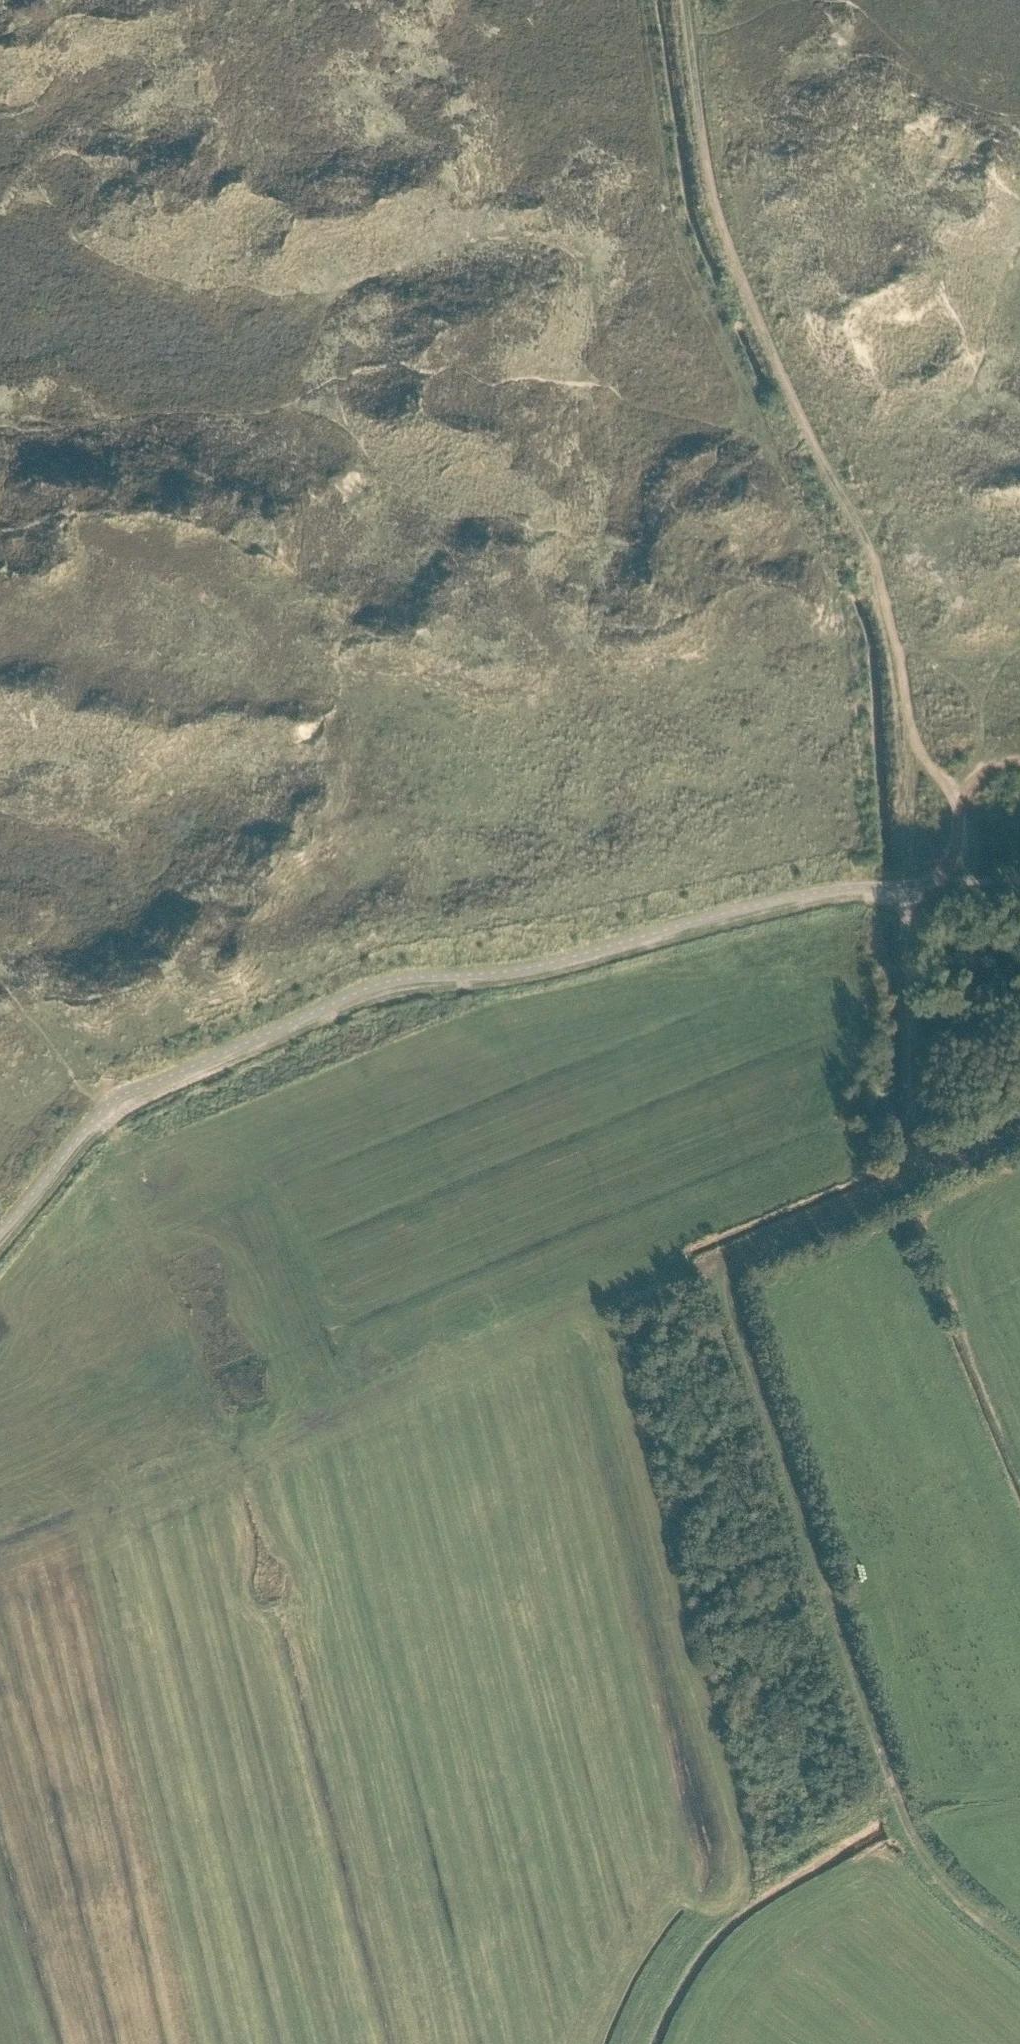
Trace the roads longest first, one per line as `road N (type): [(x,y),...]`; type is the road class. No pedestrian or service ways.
road 1 (track): [(0,1254),(121,1118),(315,1025),(413,990),(538,977),(816,905),(939,885)]
road 2 (track): [(684,0),(724,208),(759,329),(886,601),(904,655),(909,720),(960,828),(961,855),(943,880)]
road 3 (track): [(1019,1949),(933,1869),(894,1794),(730,1308),(733,1268),(750,1250)]
road 4 (track): [(923,1174),(912,928),(943,880)]
road 5 (track): [(923,1174),(750,1250)]

